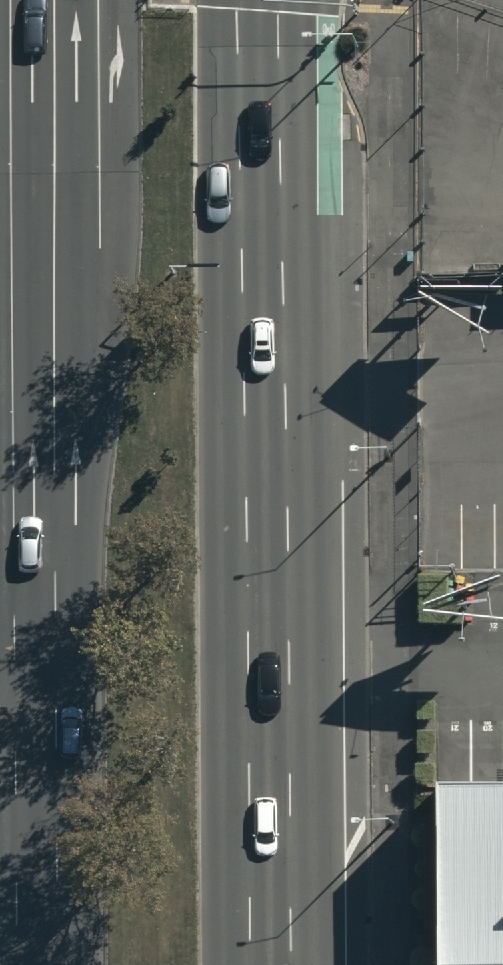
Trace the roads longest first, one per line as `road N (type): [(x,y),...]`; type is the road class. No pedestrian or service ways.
road 1 (primary): [(263,0),(275,964)]
road 2 (primary): [(39,964),(36,0)]

